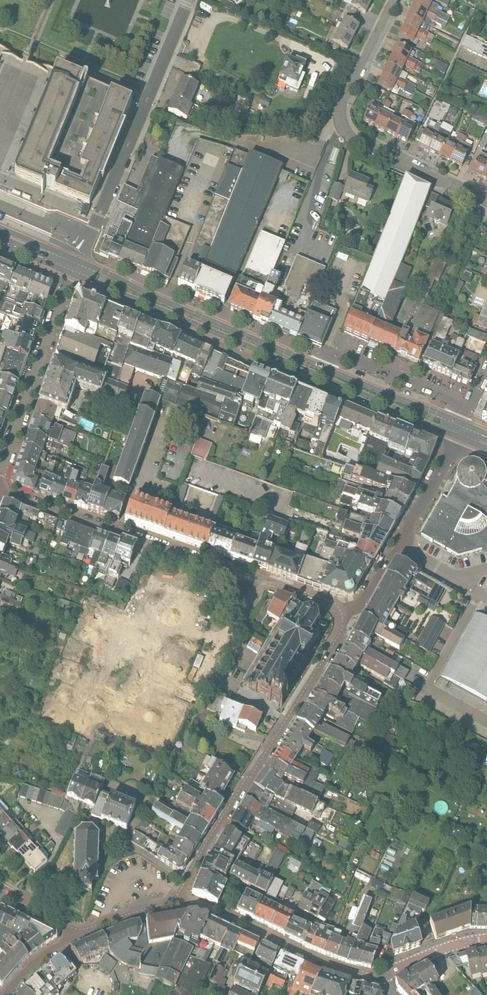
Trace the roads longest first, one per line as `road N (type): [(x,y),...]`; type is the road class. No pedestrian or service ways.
road 1 (primary): [(463,422),(74,257)]
road 2 (primary): [(70,274),(457,437)]
road 3 (residential): [(353,611),(186,882)]
road 4 (residential): [(394,0),(340,122),(350,134),(486,200)]
road 5 (unclassified): [(74,257),(93,228),(190,0)]
road 6 (residential): [(0,491),(261,580)]
road 7 (residential): [(70,274),(0,474)]
road 8 (residential): [(177,898),(373,976)]
road 9 (residential): [(457,437),(400,546),(353,611)]
road 10 (residential): [(261,580),(199,690)]

